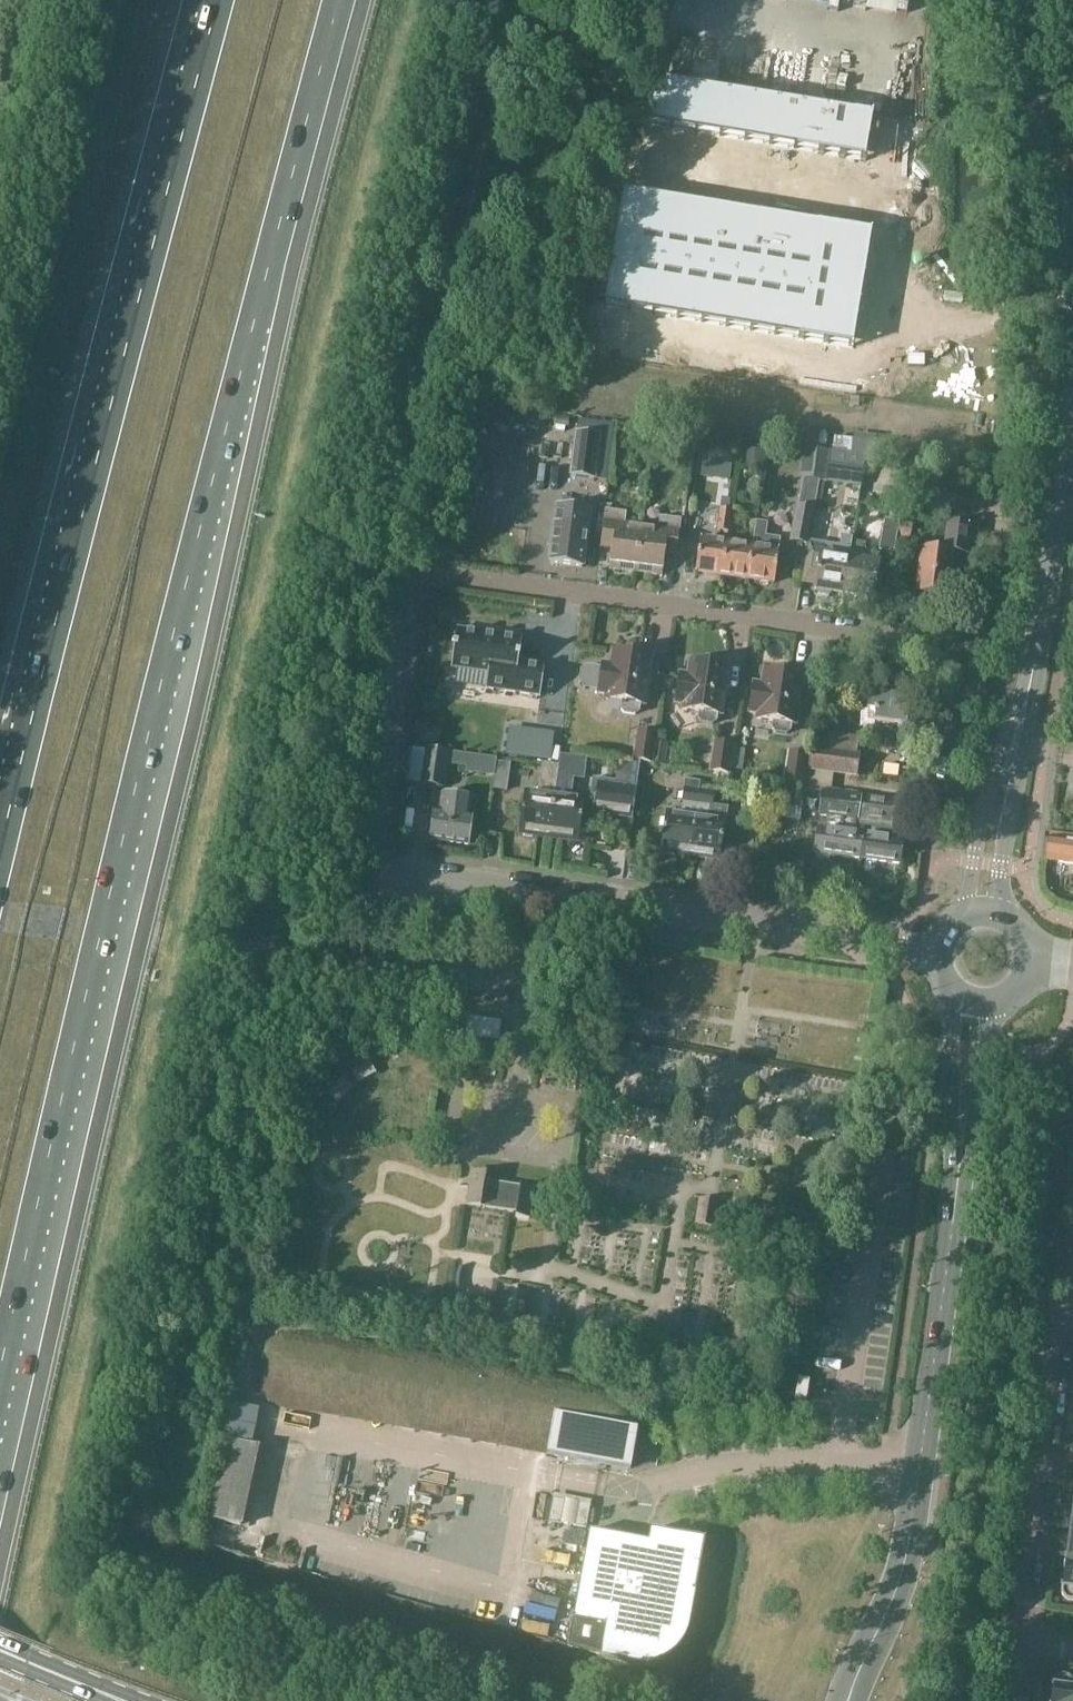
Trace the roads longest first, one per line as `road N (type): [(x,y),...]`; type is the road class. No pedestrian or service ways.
road 1 (motorway): [(0,1368),(190,572),(339,0)]
road 2 (residential): [(614,904),(400,870),(384,857),(379,832),(407,598),(419,578),(445,573),(933,641),(955,655)]
road 3 (motorway): [(218,0),(0,852)]
road 4 (secondary): [(849,1700),(908,1544),(957,1184)]
road 5 (residential): [(1072,1311),(1025,1644)]
road 6 (residential): [(935,950),(614,904)]
road 7 (tertiary): [(1034,663),(978,821),(963,917)]
road 8 (tertiary): [(1034,663),(1072,403)]
road 9 (tertiary): [(996,917),(1034,663)]
road 10 (tertiary): [(1052,222),(1022,87),(1024,0)]
road 11 (residential): [(955,655),(963,682),(938,841)]
road 12 (secondary): [(954,996),(957,1184)]
road 13 (secondary): [(957,1184),(992,1004)]
road 14 (track): [(1002,412),(991,498),(994,524),(1009,548)]
road 15 (residential): [(1009,548),(994,640),(955,655)]

